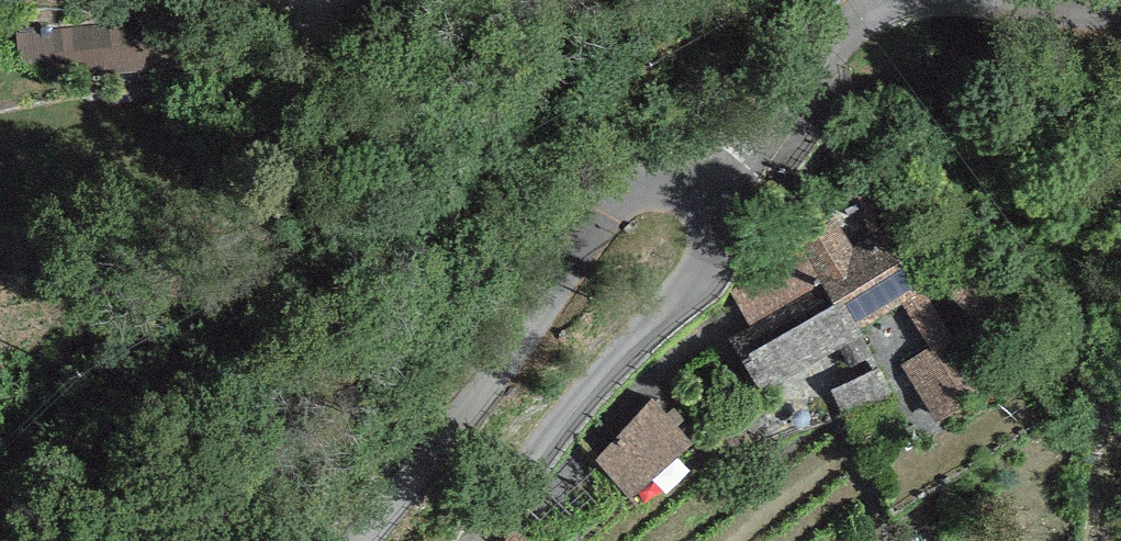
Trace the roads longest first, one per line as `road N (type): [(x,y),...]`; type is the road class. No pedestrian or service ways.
road 1 (unclassified): [(705,189),(661,179),(632,187),(608,207),(524,338),(355,540)]
road 2 (unclassified): [(714,257),(552,427),(473,540)]
road 3 (unclassified): [(896,0),(867,17),(705,189)]

